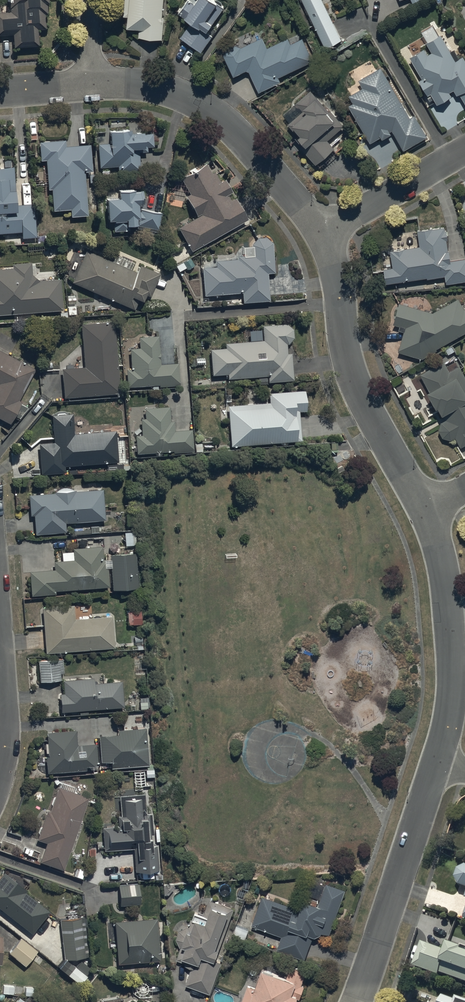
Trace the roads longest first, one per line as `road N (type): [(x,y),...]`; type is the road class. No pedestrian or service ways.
road 1 (residential): [(426,511),(356,387),(323,231)]
road 2 (residential): [(323,231),(211,111),(160,88),(95,84)]
road 3 (residential): [(355,1001),(435,760)]
road 4 (residential): [(435,760),(453,672),(441,559),(426,511)]
road 5 (residential): [(323,231),(464,150)]
road 6 (residential): [(0,774),(0,642)]

